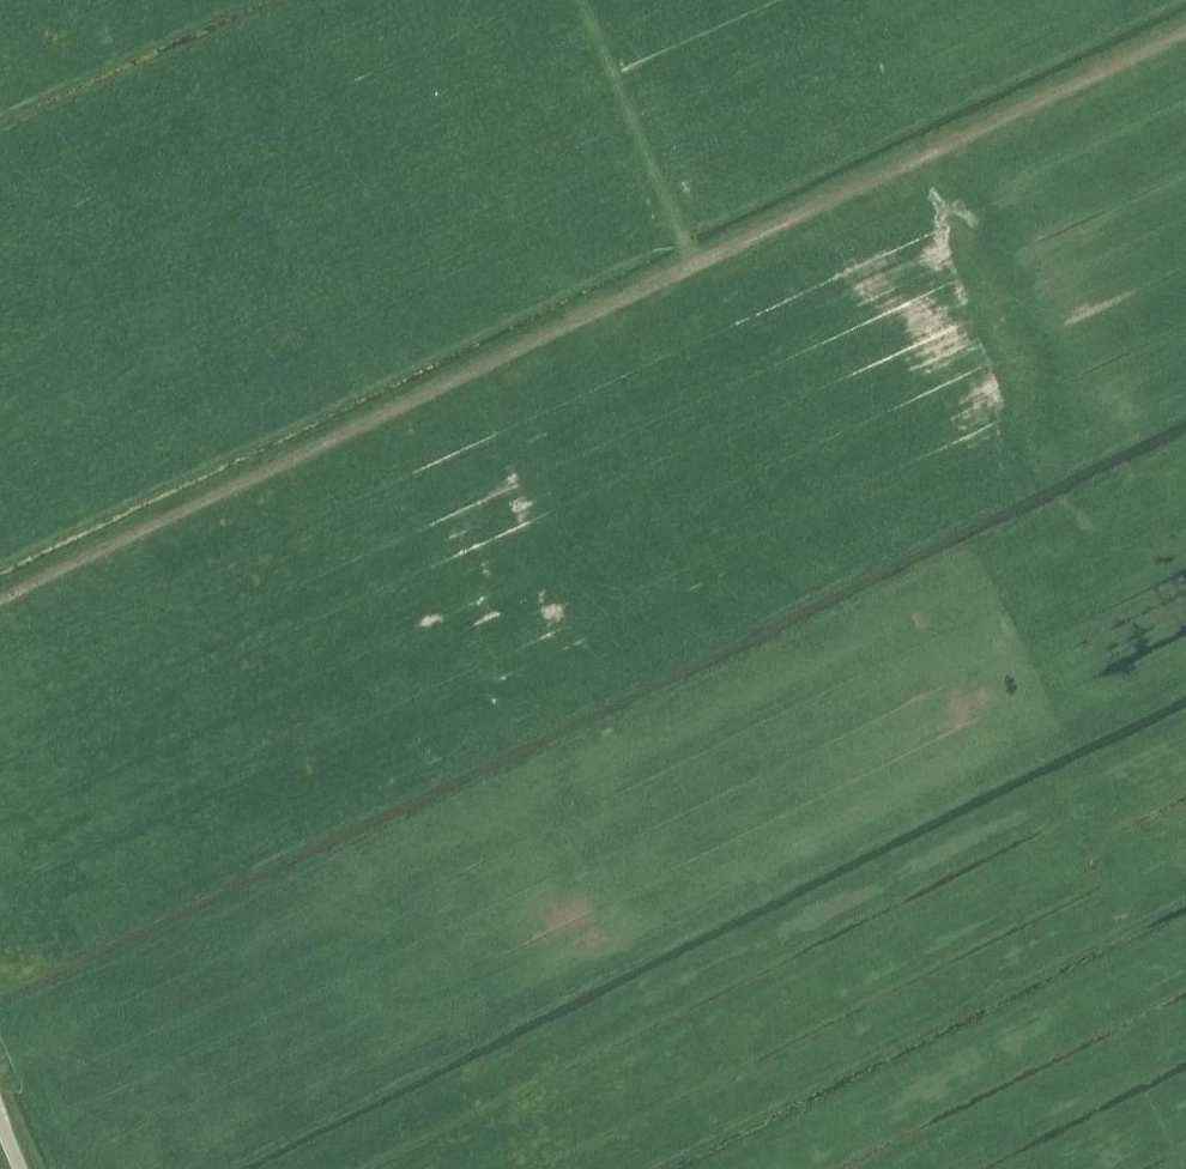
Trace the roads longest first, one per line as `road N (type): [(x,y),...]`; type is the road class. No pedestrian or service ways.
road 1 (track): [(0,604),(1185,34)]

